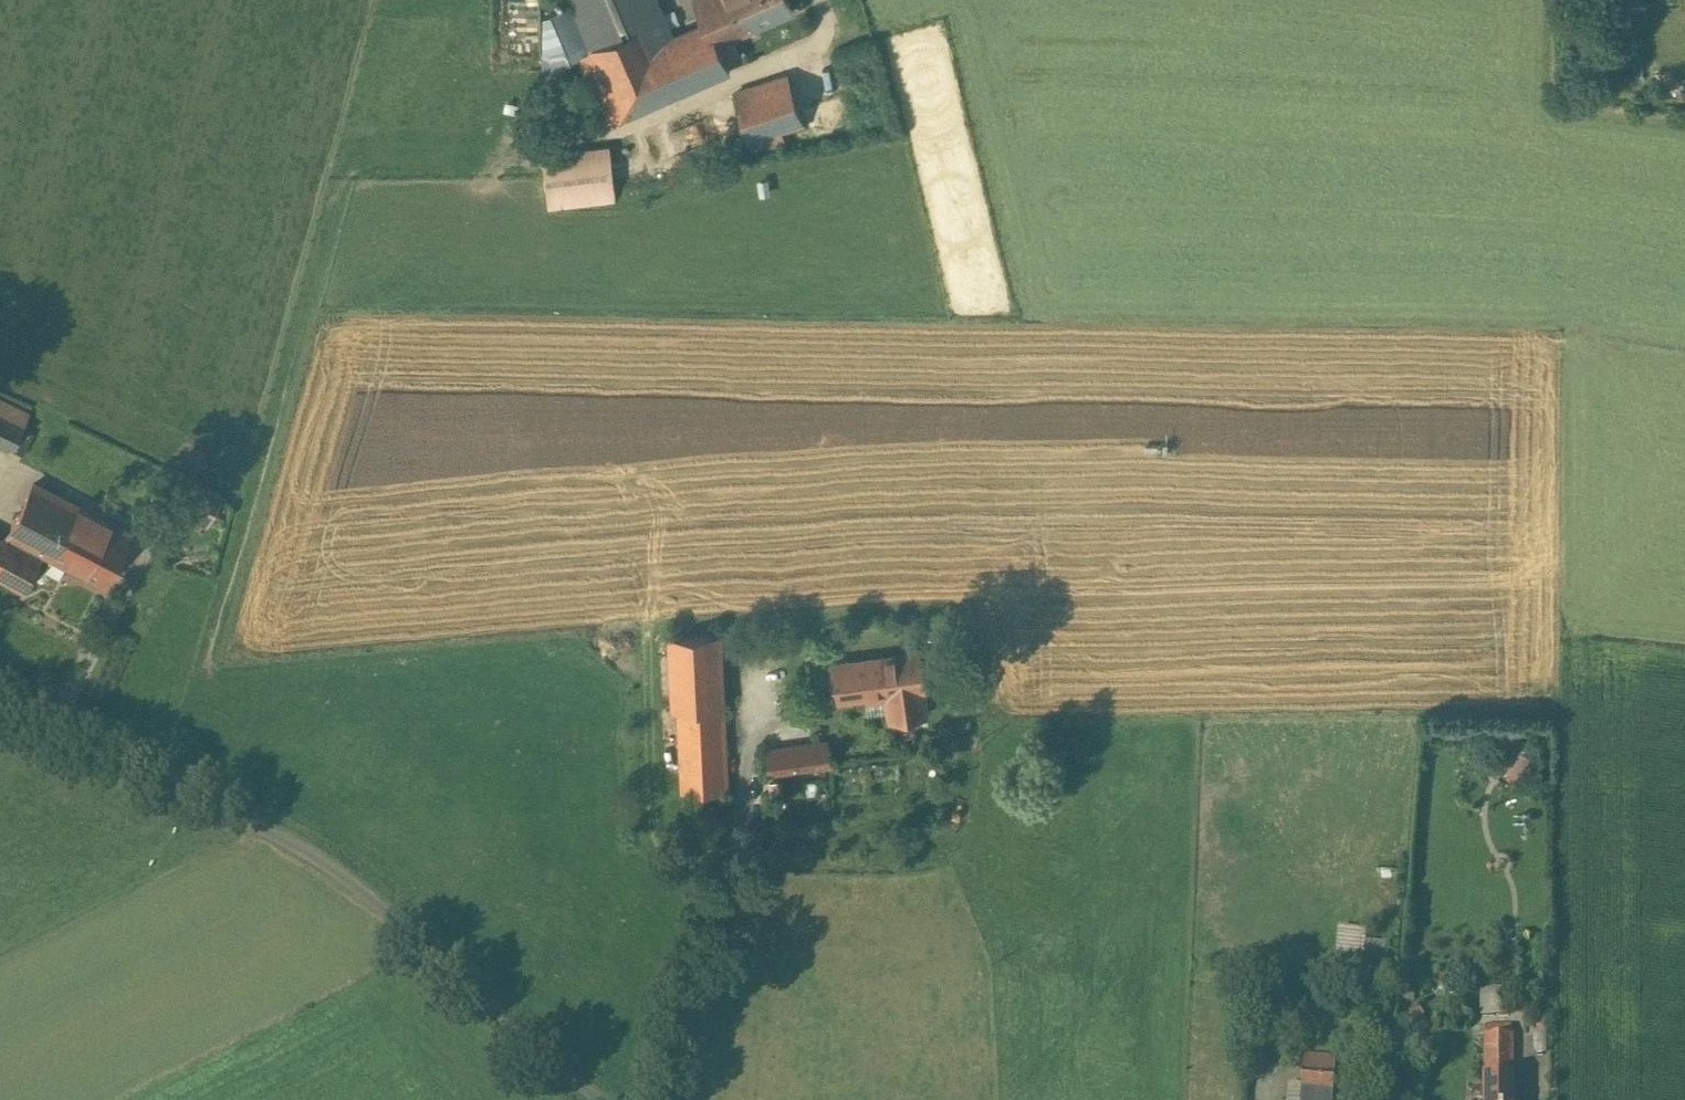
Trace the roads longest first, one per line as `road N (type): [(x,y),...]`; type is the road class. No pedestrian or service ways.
road 1 (unclassified): [(598,1099),(370,900),(305,854),(0,719)]

